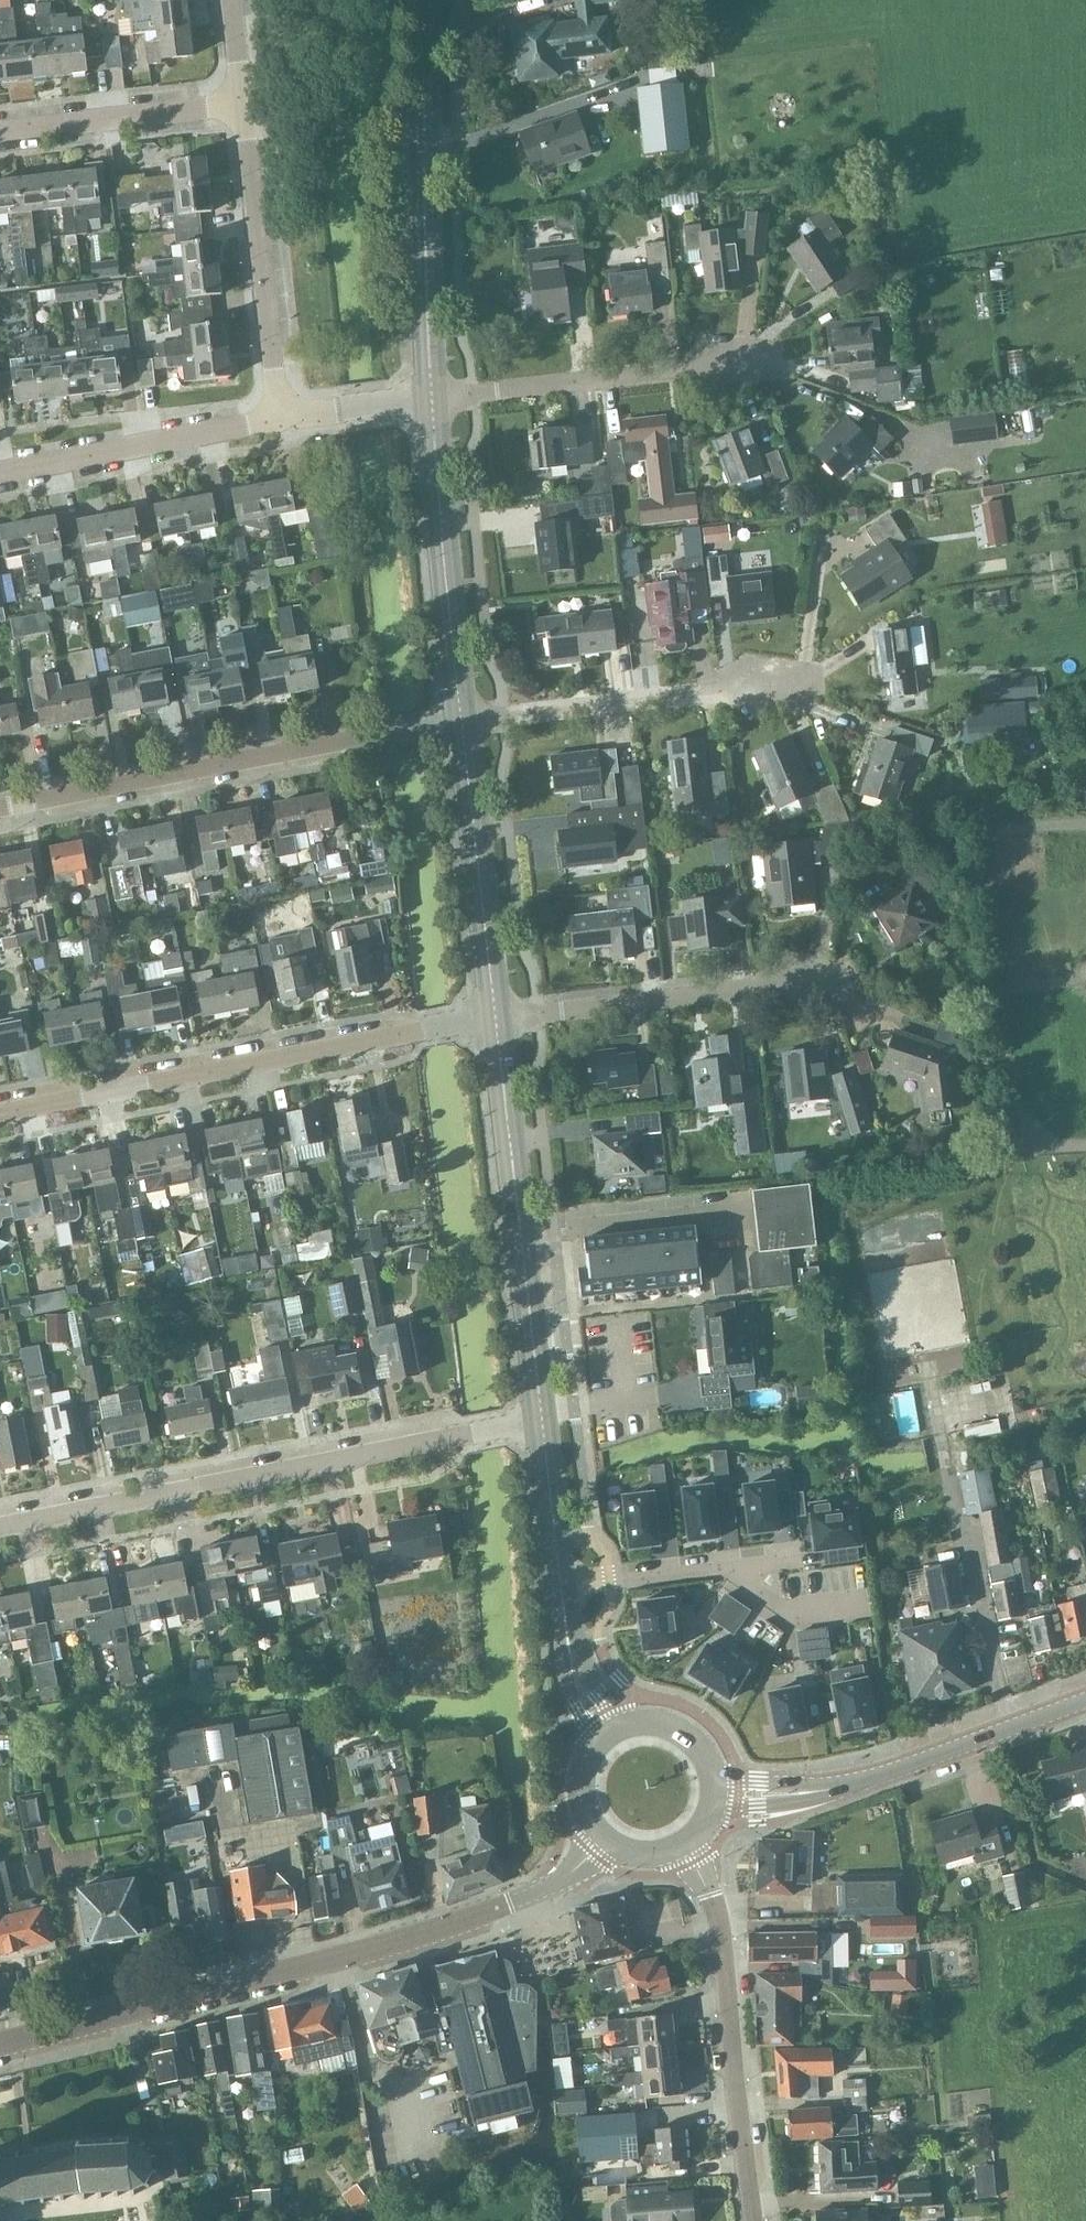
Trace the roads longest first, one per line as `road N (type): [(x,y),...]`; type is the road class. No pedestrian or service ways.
road 1 (residential): [(0,1529),(543,1419)]
road 2 (residential): [(0,2047),(509,1905)]
road 3 (residential): [(0,1117),(497,1021)]
road 4 (residential): [(0,809),(463,724)]
road 5 (tertiary): [(434,401),(430,0)]
road 6 (tertiary): [(543,1419),(497,1021)]
road 7 (tertiary): [(718,1795),(827,1791),(1085,1701)]
road 8 (residential): [(434,401),(793,362)]
road 9 (residential): [(497,1021),(836,978)]
road 10 (residential): [(755,2220),(728,1961),(713,1897)]
road 11 (residential): [(463,724),(786,683)]
road 12 (tertiary): [(463,724),(434,401)]
road 13 (residential): [(283,419),(244,104)]
road 14 (tertiary): [(497,1021),(463,724)]
road 15 (residential): [(0,474),(283,419)]
road 16 (residential): [(0,132),(244,104)]
road 17 (tertiary): [(563,1590),(543,1419)]
road 18 (residential): [(563,1590),(723,1568)]
road 19 (residential): [(723,1568),(788,1617),(867,1606)]
road 20 (tertiary): [(615,1733),(579,1683),(563,1590)]
road 21 (residential): [(283,419),(434,401)]
road 22 (tertiary): [(718,1795),(710,1759),(685,1732),(650,1723),(615,1733)]
road 23 (tertiary): [(615,1733),(589,1761),(583,1786),(591,1823),(608,1843)]

